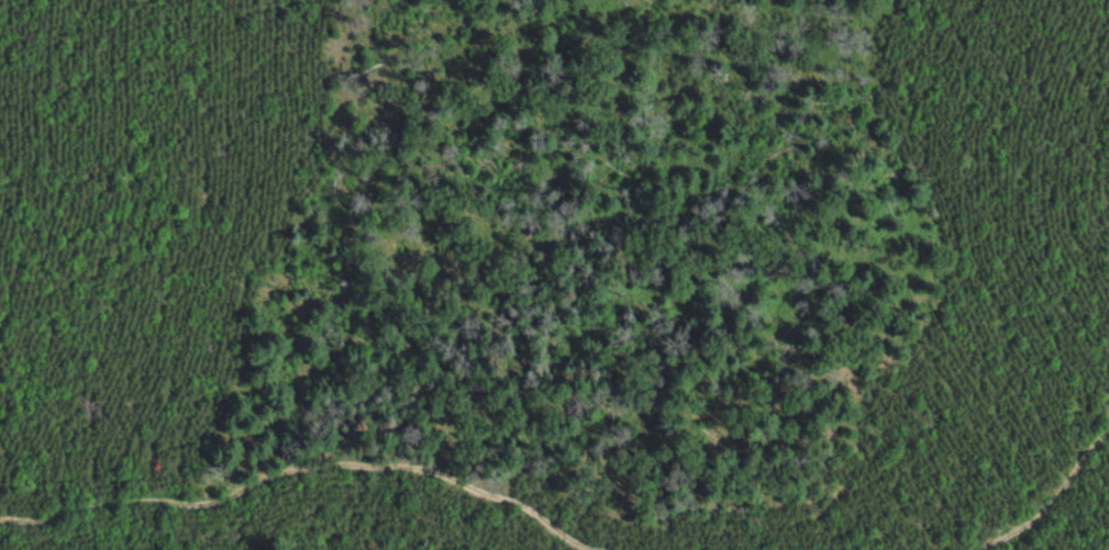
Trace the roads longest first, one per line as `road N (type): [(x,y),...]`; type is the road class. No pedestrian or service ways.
road 1 (track): [(0,515),(381,471),(520,500),(583,549)]
road 2 (track): [(971,549),(1035,521),(1108,432)]

